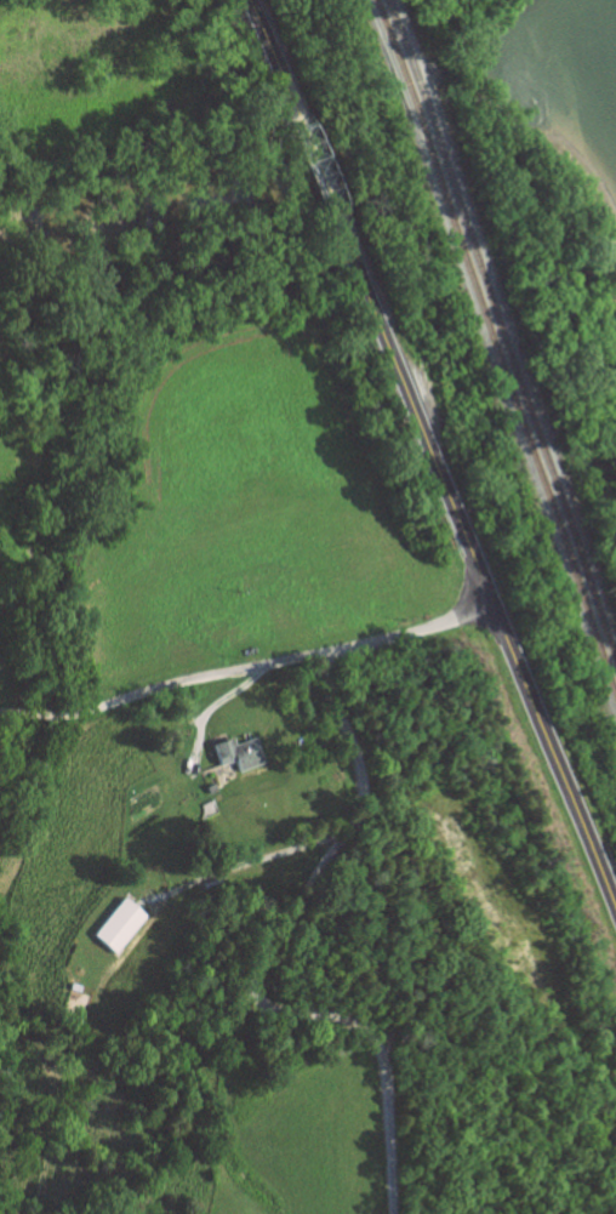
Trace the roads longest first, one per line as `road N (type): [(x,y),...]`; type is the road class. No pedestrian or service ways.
road 1 (secondary): [(615,918),(338,227)]
road 2 (residential): [(492,610),(183,683),(75,717),(0,715)]
road 3 (secondary): [(338,227),(280,78)]

